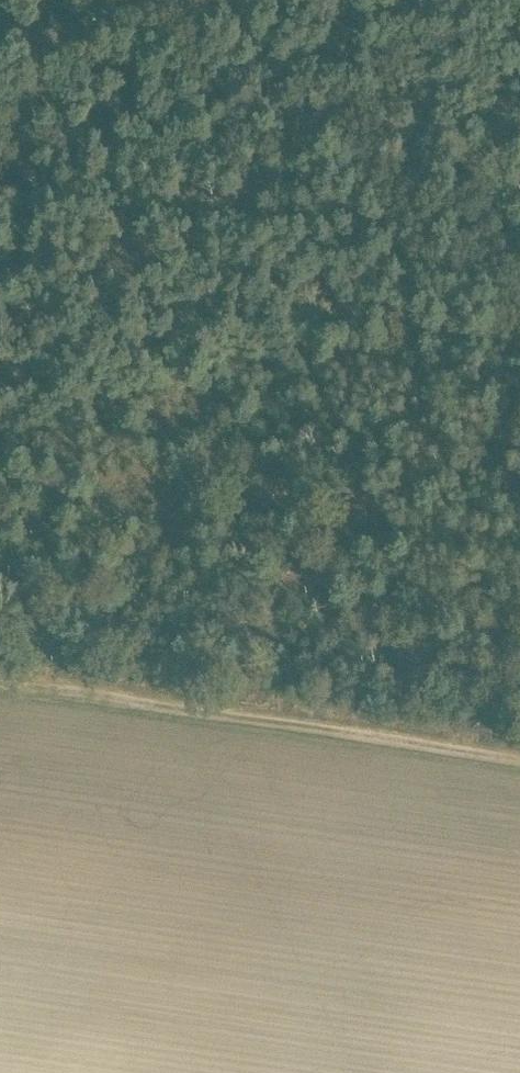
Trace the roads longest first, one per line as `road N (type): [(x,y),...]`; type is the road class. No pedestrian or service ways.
road 1 (track): [(519,760),(0,682)]
road 2 (tertiary): [(0,55),(190,0)]

